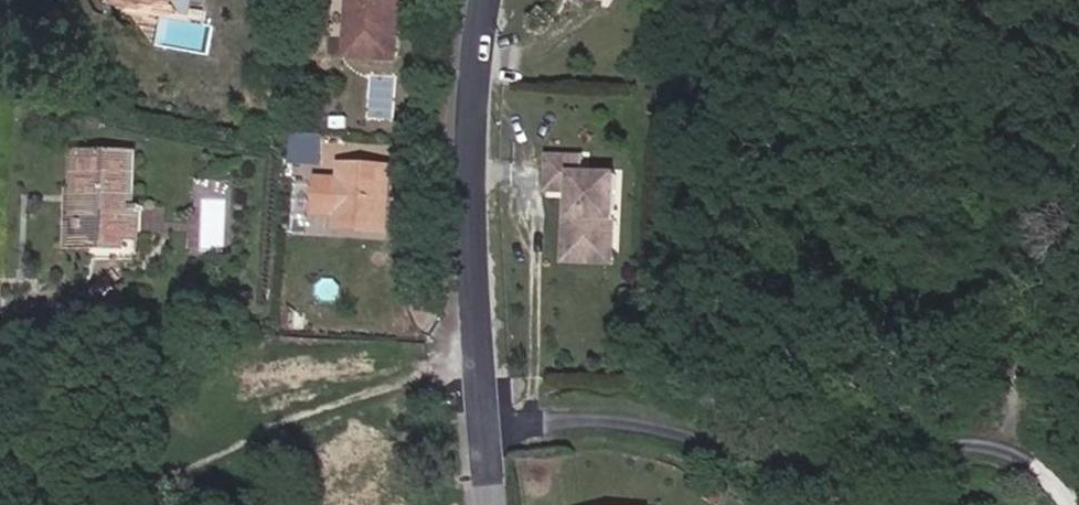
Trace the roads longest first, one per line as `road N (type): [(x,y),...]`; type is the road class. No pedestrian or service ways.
road 1 (unclassified): [(484,0),(470,127),(487,504)]

